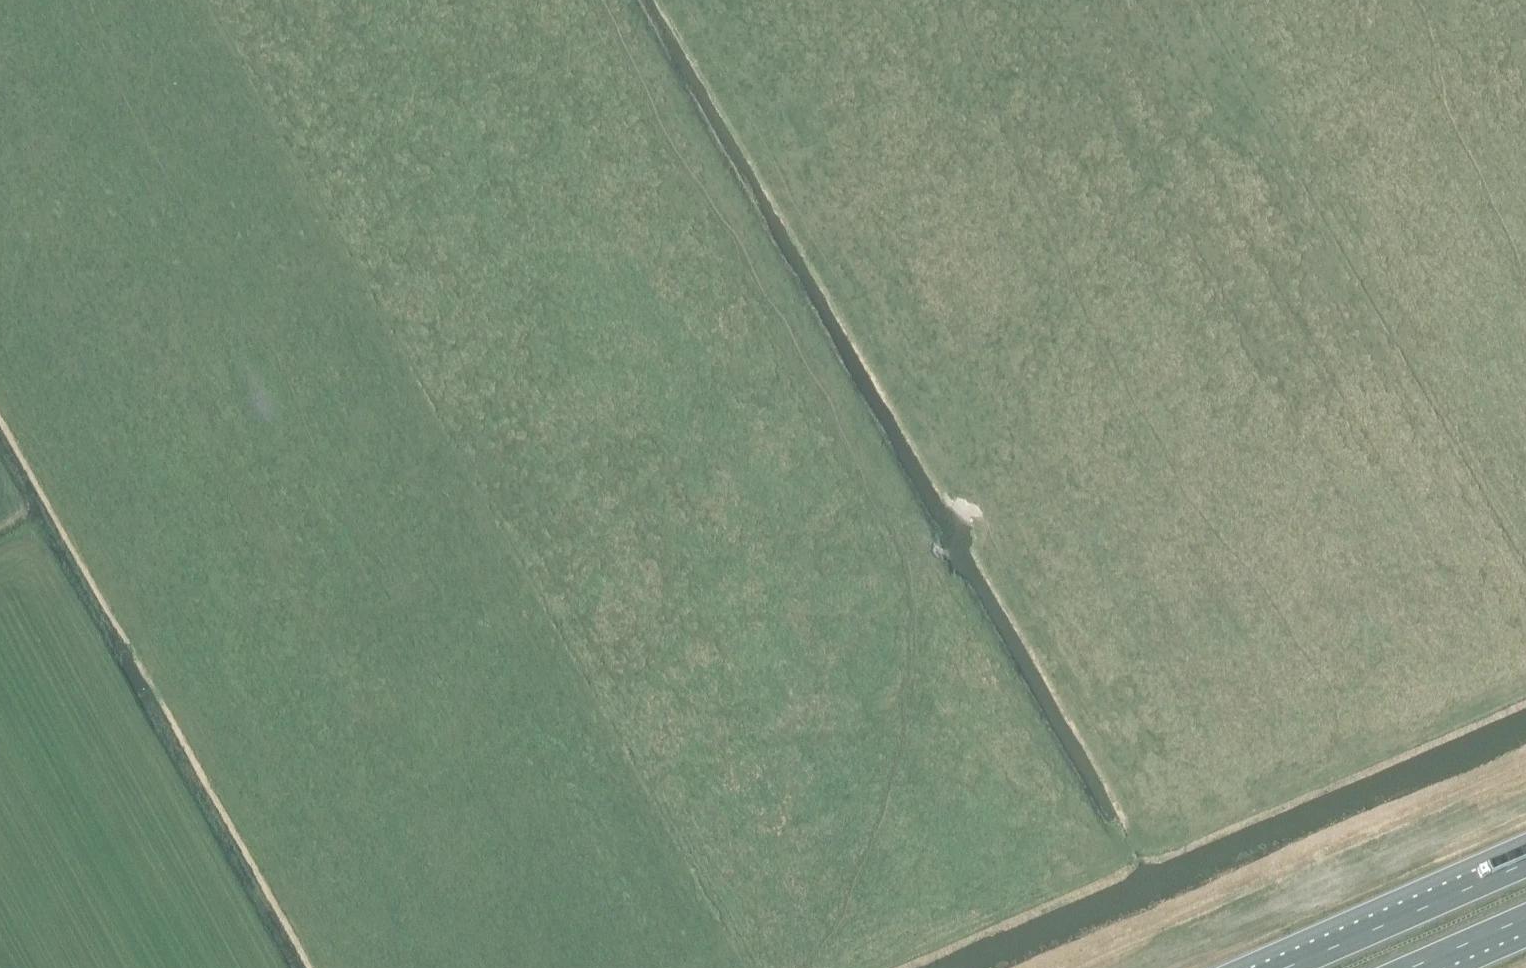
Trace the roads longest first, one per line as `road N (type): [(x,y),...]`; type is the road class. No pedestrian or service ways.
road 1 (trunk): [(1525,863),(1286,967)]
road 2 (trunk): [(1410,967),(1525,917)]

